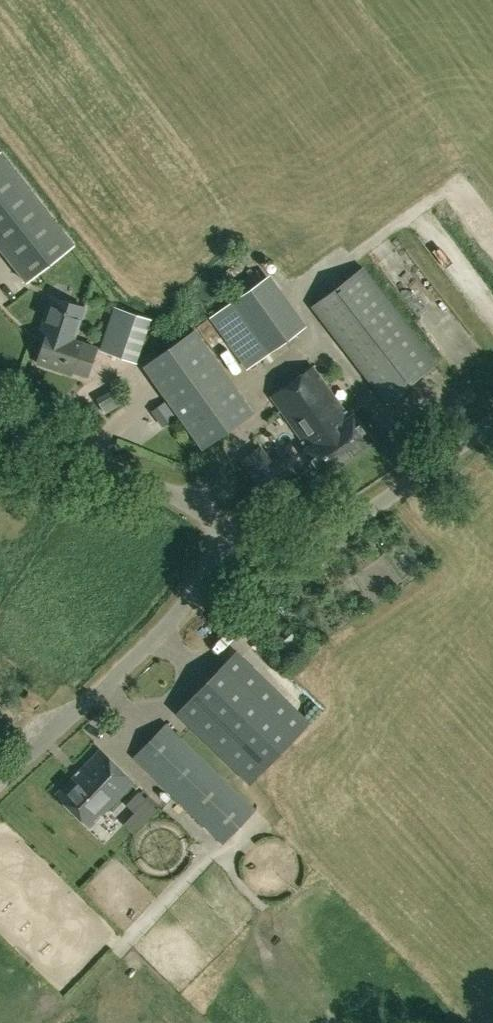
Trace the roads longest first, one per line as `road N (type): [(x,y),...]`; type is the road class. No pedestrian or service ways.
road 1 (unclassified): [(0,430),(100,465),(225,535),(281,544),(316,541),(365,512),(492,420)]

